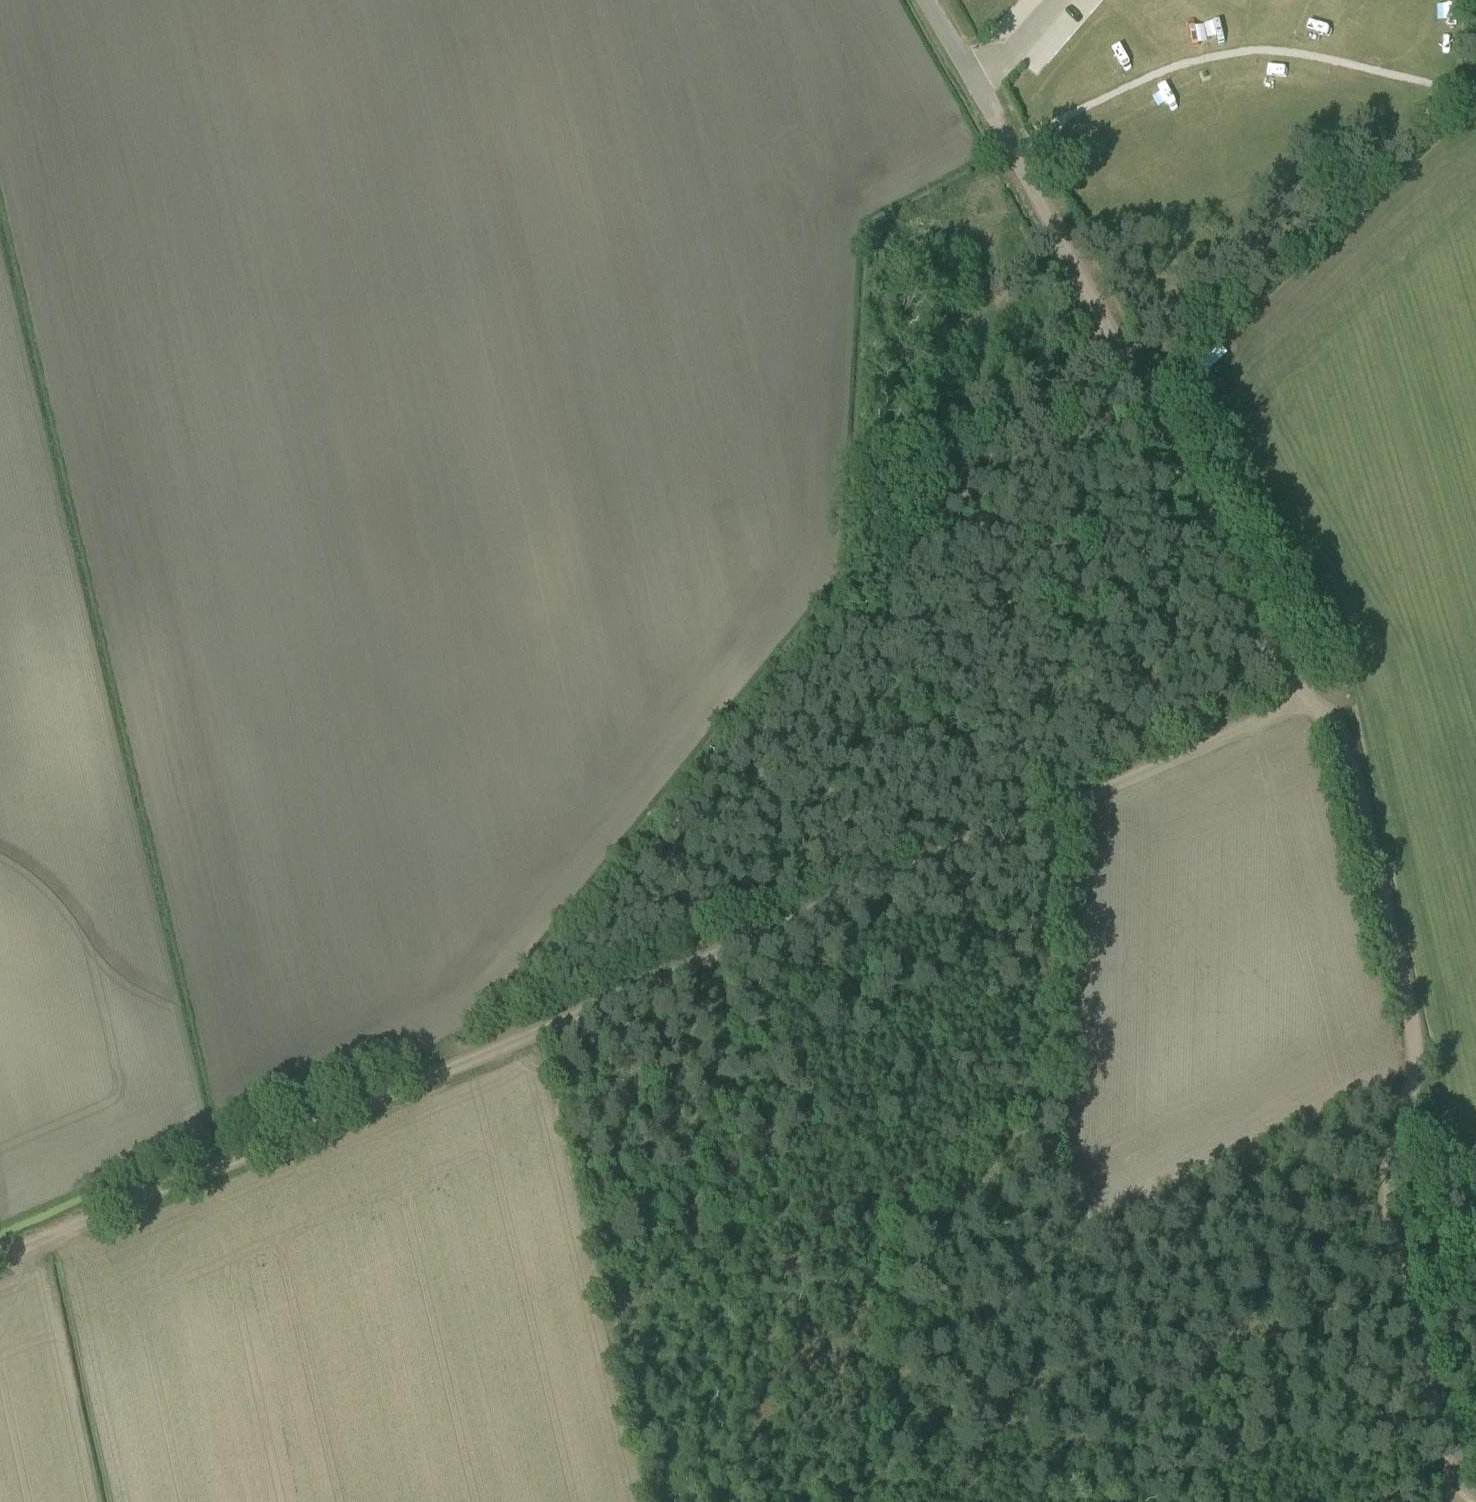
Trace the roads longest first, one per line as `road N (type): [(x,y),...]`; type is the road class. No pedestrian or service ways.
road 1 (track): [(1460,1501),(1386,1187),(1418,1037),(1342,727),(1302,706),(929,0)]
road 2 (track): [(0,1261),(1302,706)]

